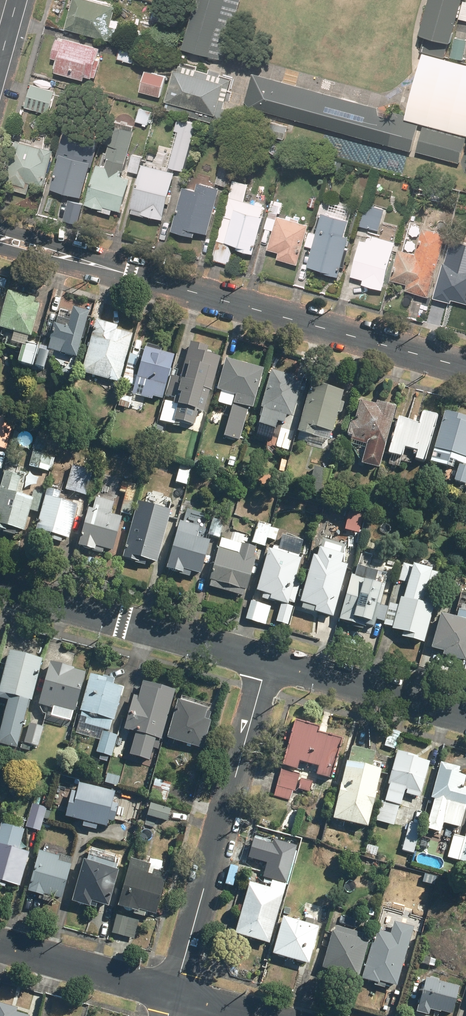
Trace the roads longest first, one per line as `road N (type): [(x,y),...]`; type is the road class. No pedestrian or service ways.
road 1 (residential): [(465,367),(0,239)]
road 2 (residential): [(175,993),(267,662)]
road 3 (residential): [(0,588),(267,662)]
road 4 (residential): [(267,662),(465,718)]
road 5 (residential): [(175,993),(0,944)]

